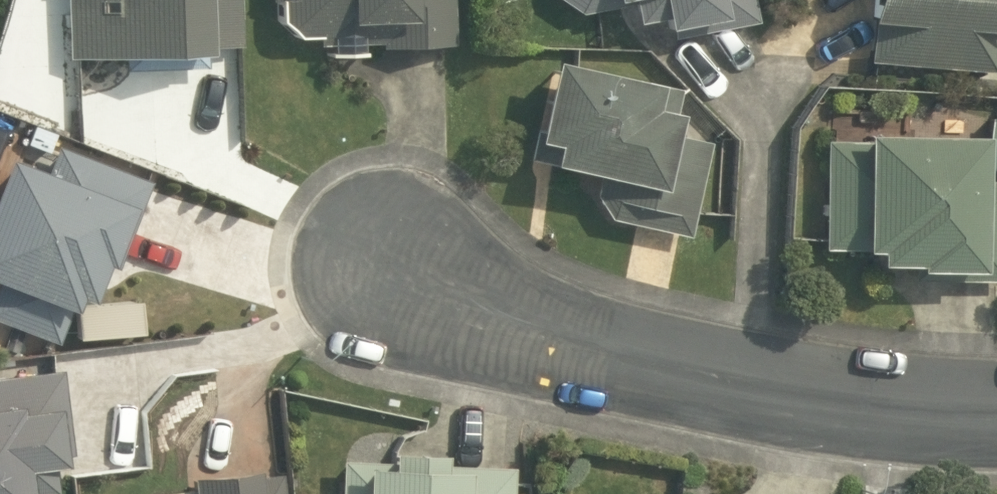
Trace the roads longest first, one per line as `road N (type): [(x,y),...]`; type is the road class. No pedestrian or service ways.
road 1 (residential): [(996,432),(723,401),(508,343),(390,283)]

